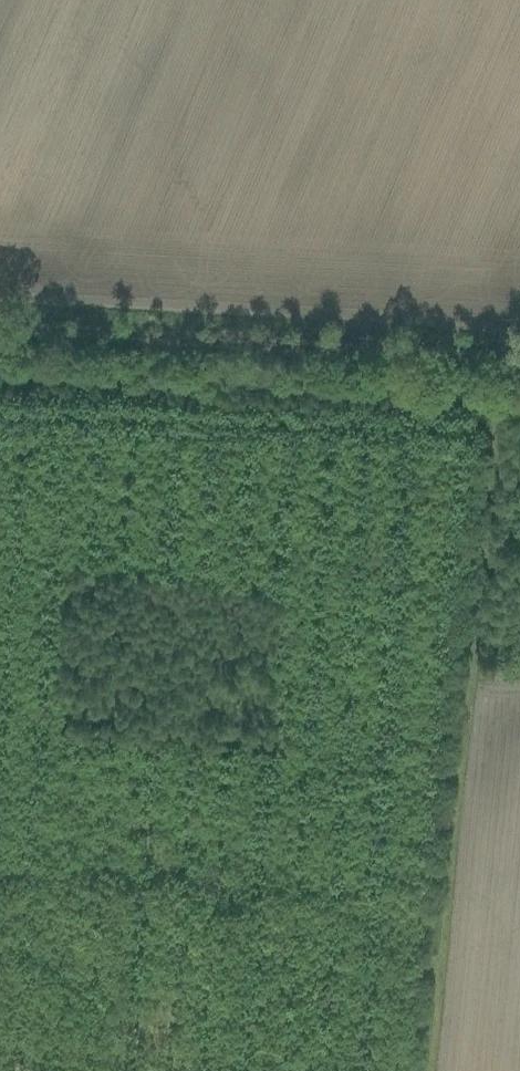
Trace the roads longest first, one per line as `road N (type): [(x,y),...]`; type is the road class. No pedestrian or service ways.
road 1 (track): [(0,326),(519,356)]

